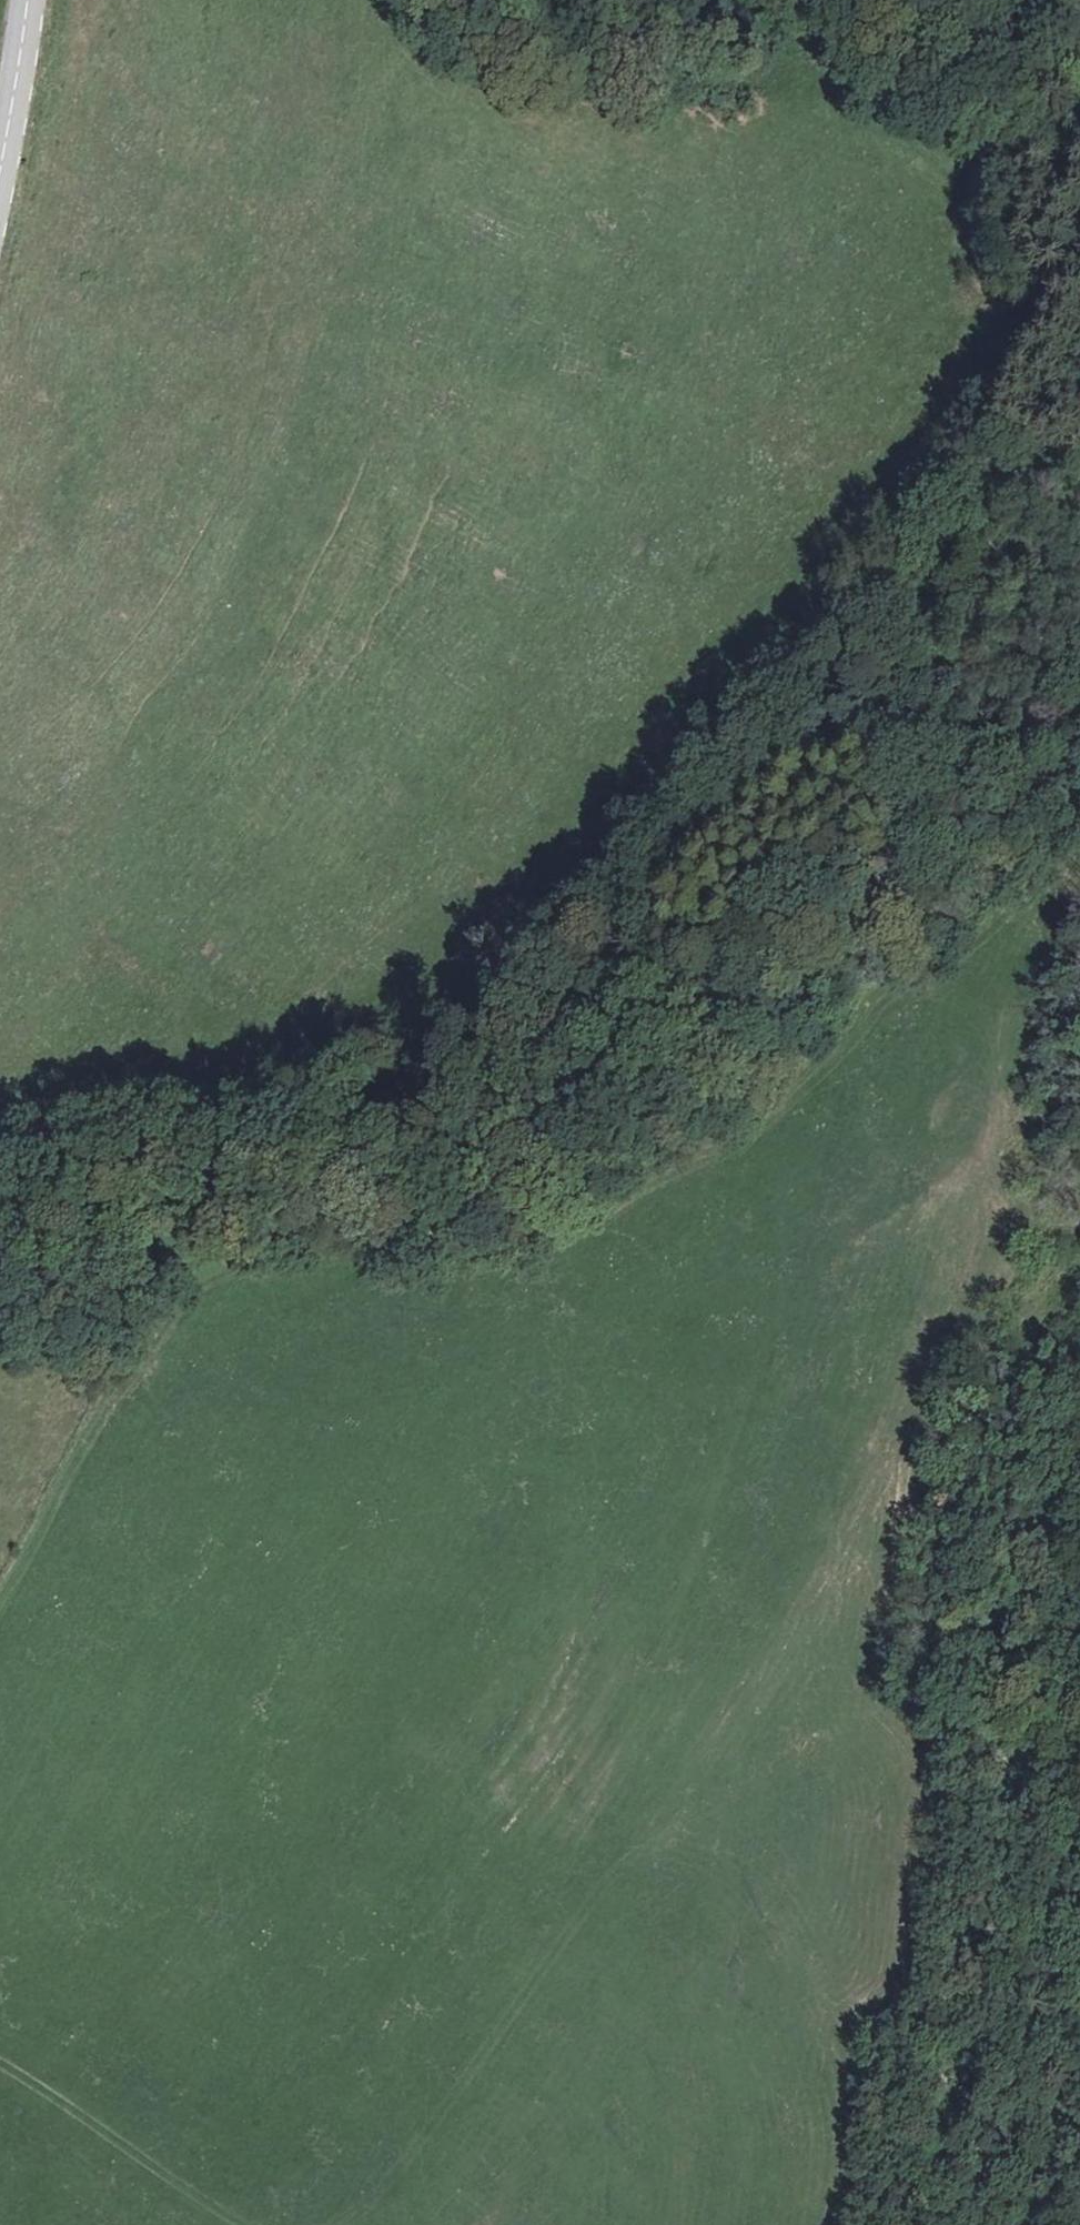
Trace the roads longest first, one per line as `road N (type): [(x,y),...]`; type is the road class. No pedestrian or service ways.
road 1 (track): [(112,1393),(0,1612)]
road 2 (secondary): [(28,0),(0,165)]
road 3 (track): [(0,2034),(144,2109)]

